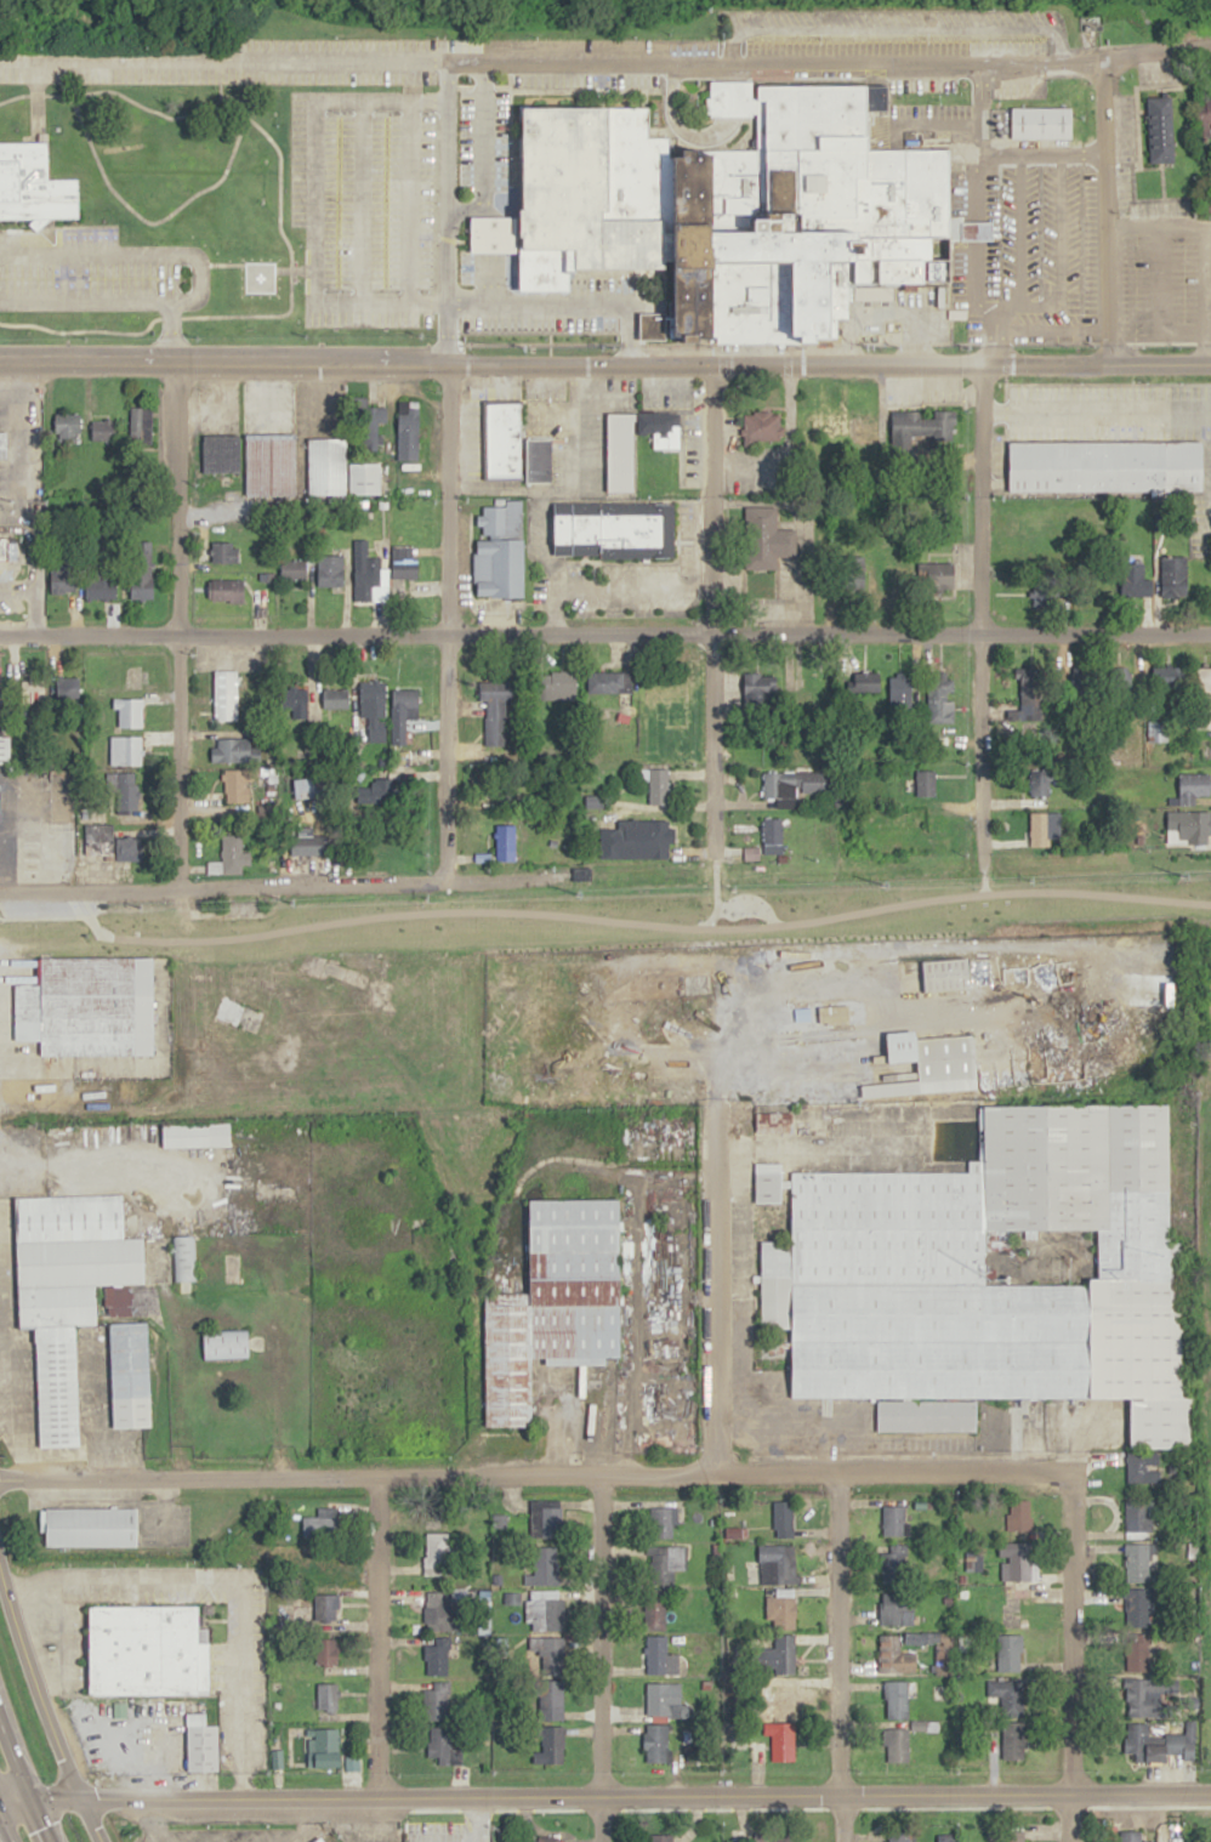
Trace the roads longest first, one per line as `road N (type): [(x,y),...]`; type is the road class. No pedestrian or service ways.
road 1 (residential): [(1210,1795),(0,1801)]
road 2 (residential): [(0,633),(1210,631)]
road 3 (residential): [(1210,363),(0,364)]
road 4 (residential): [(1069,1495),(1059,1474),(1023,1473),(0,1474)]
road 5 (residential): [(447,62),(1103,59),(1210,51)]
road 6 (residential): [(180,887),(176,364)]
road 7 (residential): [(0,893),(444,880),(443,832)]
road 8 (residential): [(710,363),(711,854)]
road 9 (residential): [(983,842),(983,363)]
road 10 (residential): [(447,363),(443,832)]
road 11 (residential): [(839,1841),(836,1473)]
road 12 (residential): [(597,1841),(599,1476)]
road 13 (residential): [(1066,1841),(1069,1495)]
road 14 (residential): [(376,1800),(376,1479)]
road 15 (residential): [(1107,363),(1103,59)]
road 16 (residential): [(93,1841),(0,1583)]

